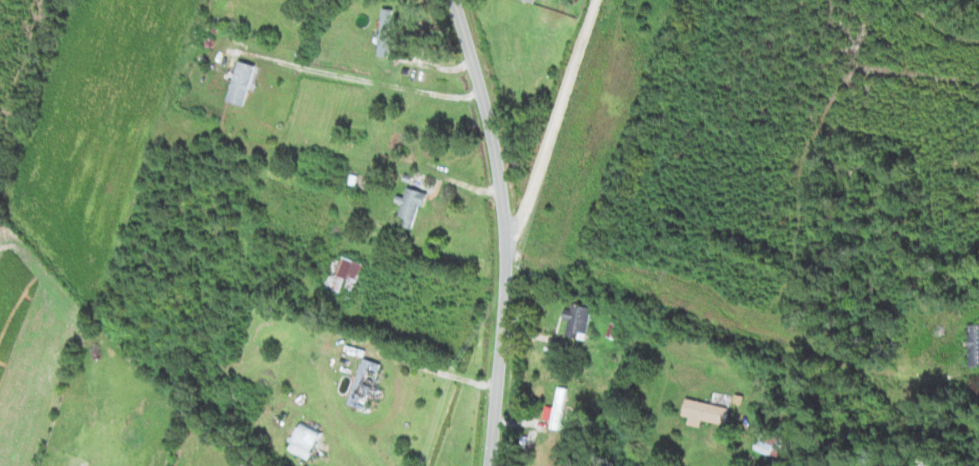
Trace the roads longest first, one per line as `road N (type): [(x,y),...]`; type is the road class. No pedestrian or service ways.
road 1 (residential): [(506,260),(598,0)]
road 2 (tertiary): [(506,260),(492,127),(457,0)]
road 3 (tertiary): [(492,465),(506,260)]

